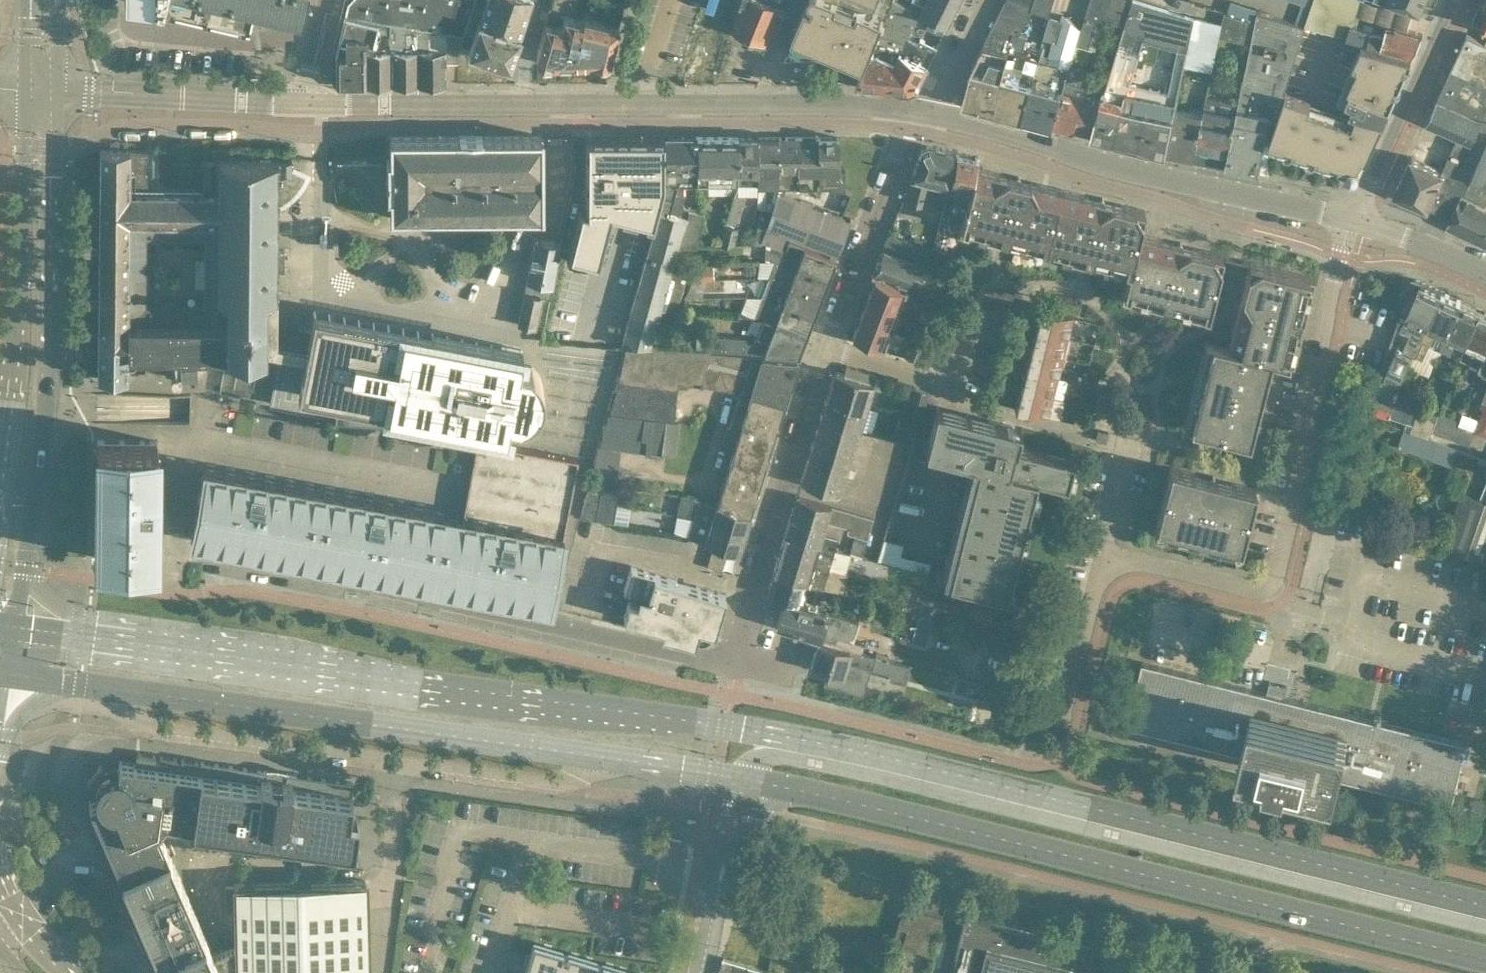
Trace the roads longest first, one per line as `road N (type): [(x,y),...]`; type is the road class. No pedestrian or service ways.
road 1 (primary): [(1485,905),(778,736),(12,627)]
road 2 (primary): [(596,755),(798,792),(1485,960)]
road 3 (residential): [(730,656),(823,347),(898,149),(929,114)]
road 4 (residential): [(1106,550),(1249,593),(1267,583),(1352,219)]
road 5 (tertiary): [(12,627),(47,382),(56,90)]
road 6 (residential): [(730,656),(705,660),(204,560)]
road 7 (primary): [(114,688),(596,755)]
road 8 (residential): [(1352,219),(1131,171),(929,114)]
road 9 (tertiary): [(28,88),(20,283),(0,442)]
road 10 (residential): [(313,104),(644,103)]
road 11 (unclassified): [(114,688),(136,725),(408,768)]
road 12 (residential): [(929,114),(872,105),(644,103)]
road 13 (residential): [(313,104),(56,90)]
road 14 (residential): [(1352,219),(1449,0)]
road 15 (unclassified): [(408,768),(549,790),(596,755)]
road 16 (residential): [(1106,550),(1057,708),(1078,722)]
road 17 (unclassified): [(389,929),(408,768)]
road 18 (residential): [(1485,273),(1352,219)]
road 19 (residential): [(986,0),(942,102),(929,114)]
road 20 (unknown): [(829,866),(861,830),(936,825)]

